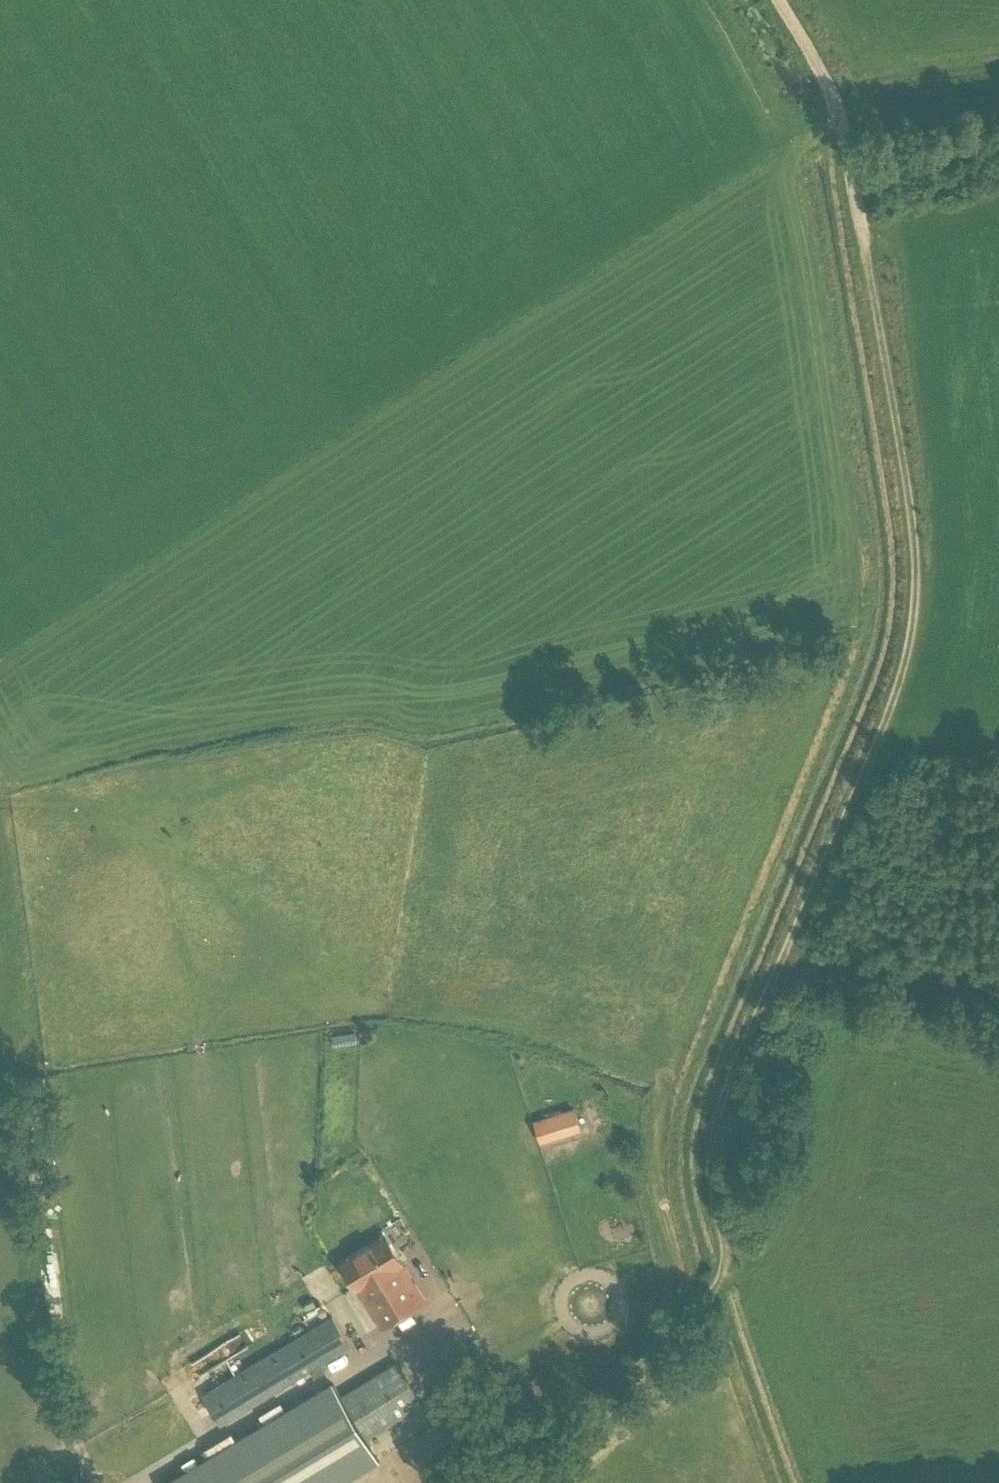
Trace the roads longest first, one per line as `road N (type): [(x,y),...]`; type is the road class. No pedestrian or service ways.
road 1 (track): [(530,1482),(719,1284),(729,1257),(710,1177),(716,1118),(882,727),(911,639),(907,495),(829,87)]

